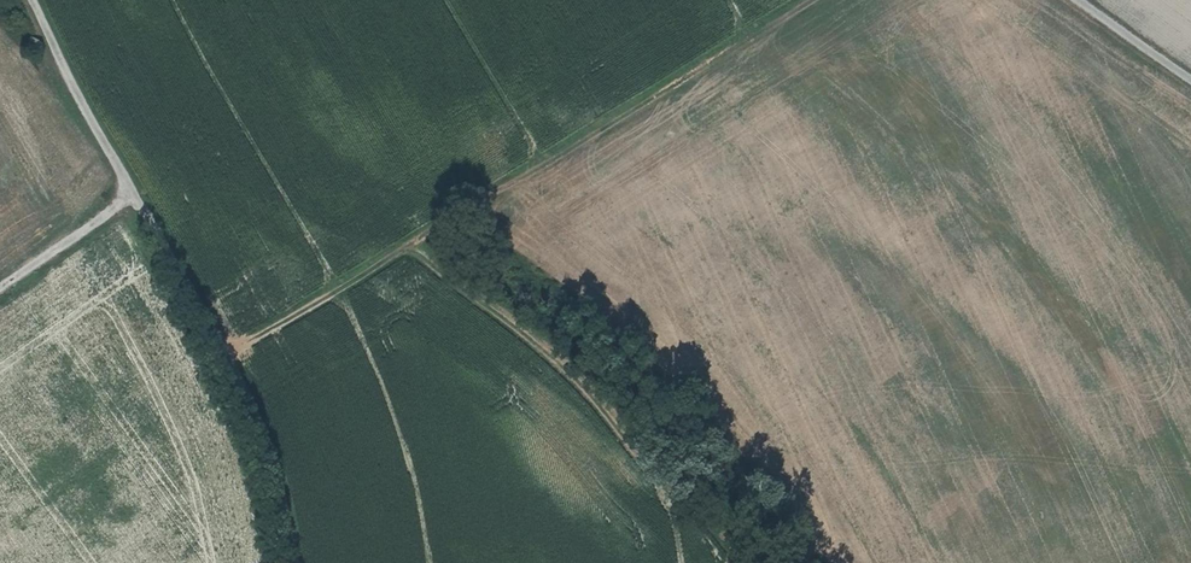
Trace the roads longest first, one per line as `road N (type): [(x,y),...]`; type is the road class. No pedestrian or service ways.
road 1 (track): [(230,363),(249,337),(801,0)]
road 2 (unclassified): [(32,0),(230,363),(276,477),(299,562)]
road 3 (track): [(0,292),(139,193)]
road 4 (unclassified): [(1079,0),(1190,78)]

